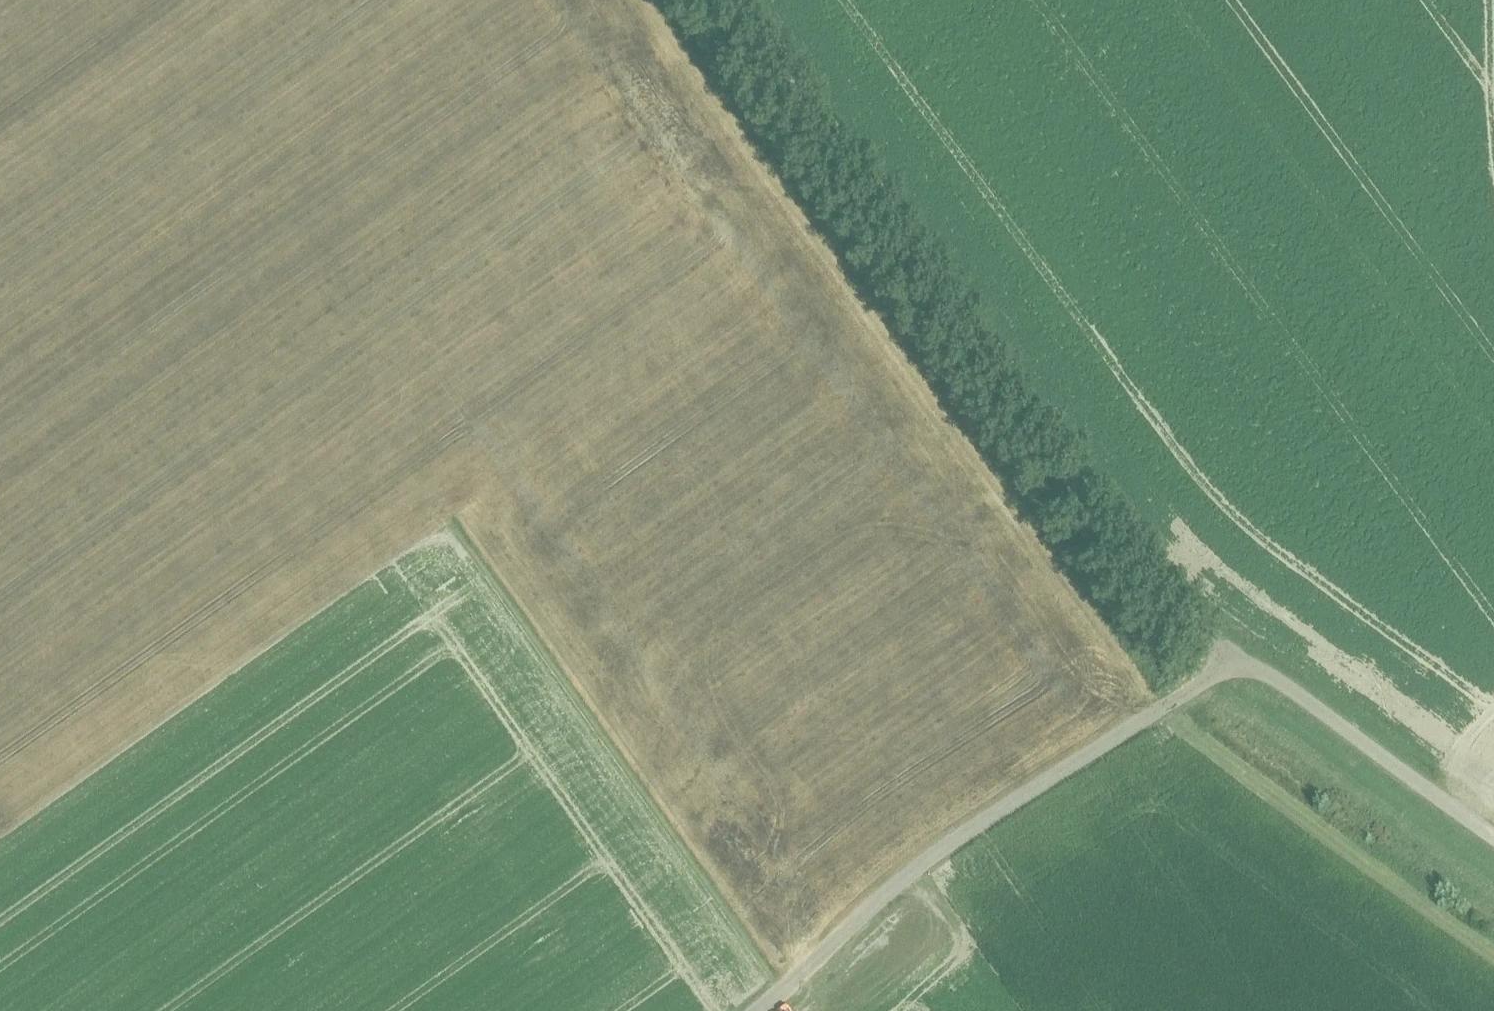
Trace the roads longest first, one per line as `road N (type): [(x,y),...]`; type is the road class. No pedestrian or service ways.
road 1 (unclassified): [(1238,662),(1152,575),(727,0)]
road 2 (unclassified): [(756,1010),(950,846),(1238,662)]
road 3 (unclassified): [(1493,836),(1288,688),(1238,662)]

